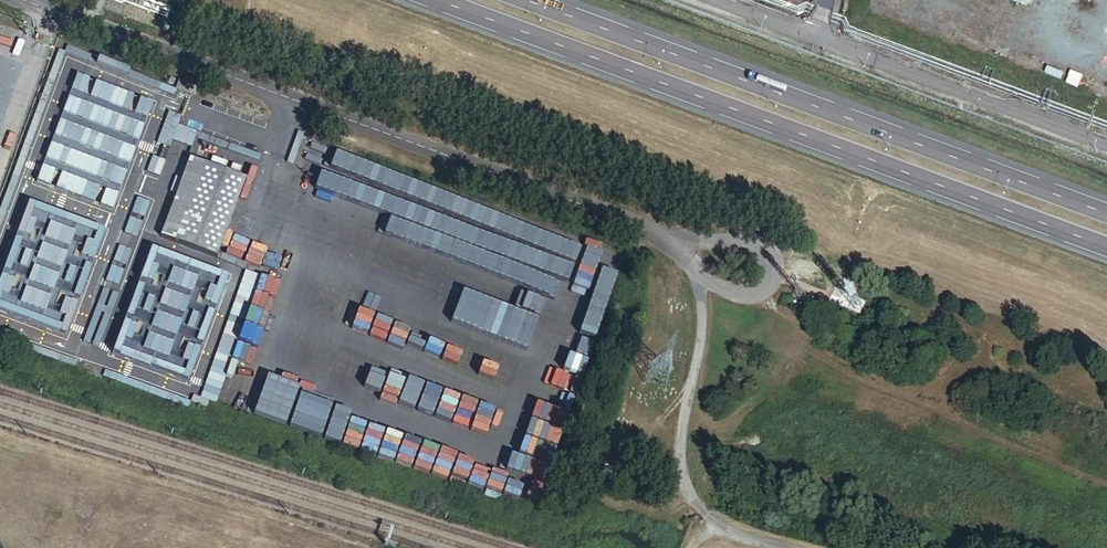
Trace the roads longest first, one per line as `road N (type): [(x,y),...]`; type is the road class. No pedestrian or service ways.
road 1 (secondary): [(423,0),(1106,254)]
road 2 (unclassified): [(24,0),(671,241)]
road 3 (secondary): [(1106,214),(521,0)]
road 4 (unclassified): [(695,268),(698,352),(678,459),(686,486),(723,530),(778,547)]
road 5 (unclassified): [(695,268),(749,300),(766,286),(759,251),(671,241)]

